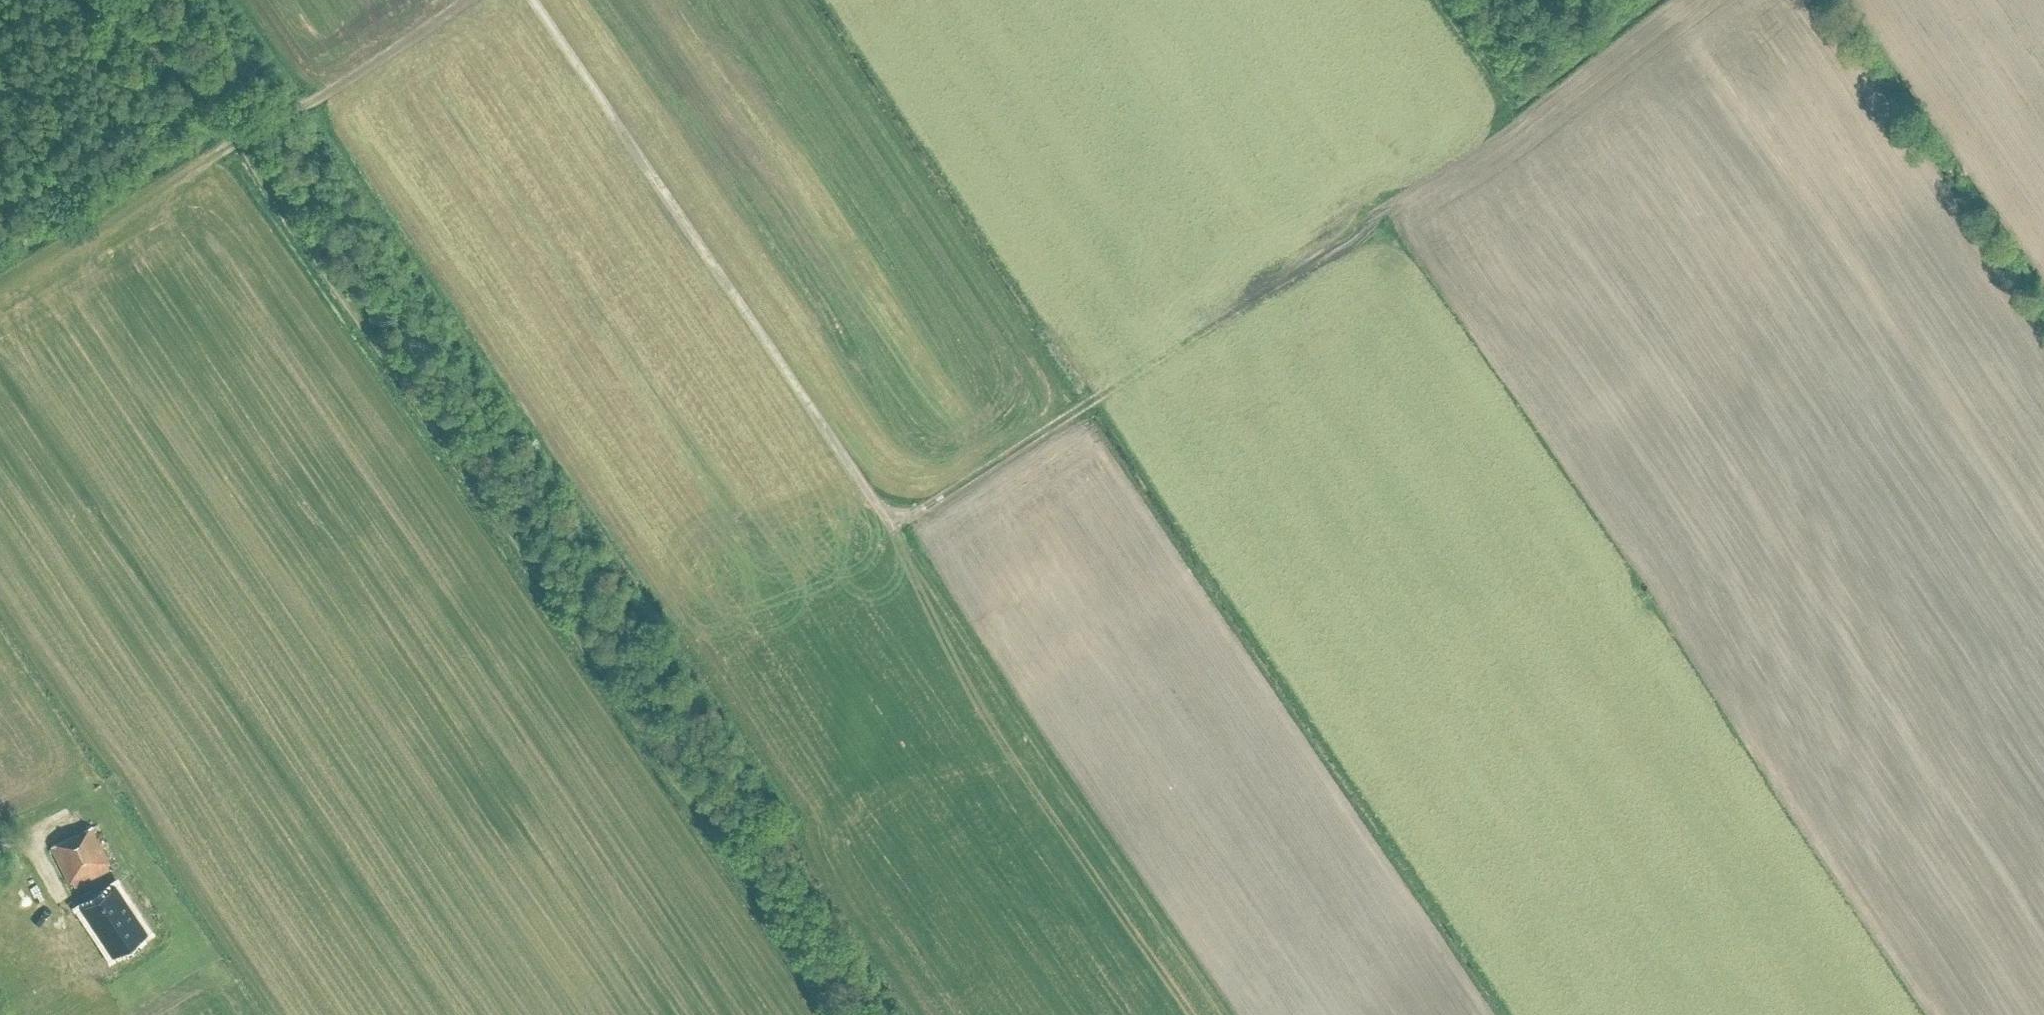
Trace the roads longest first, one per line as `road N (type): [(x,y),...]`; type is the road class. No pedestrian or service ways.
road 1 (track): [(64,0),(131,33),(201,85),(838,1014)]
road 2 (track): [(531,0),(876,506),(892,517),(1022,446),(1382,214)]
road 3 (track): [(238,139),(465,0)]

